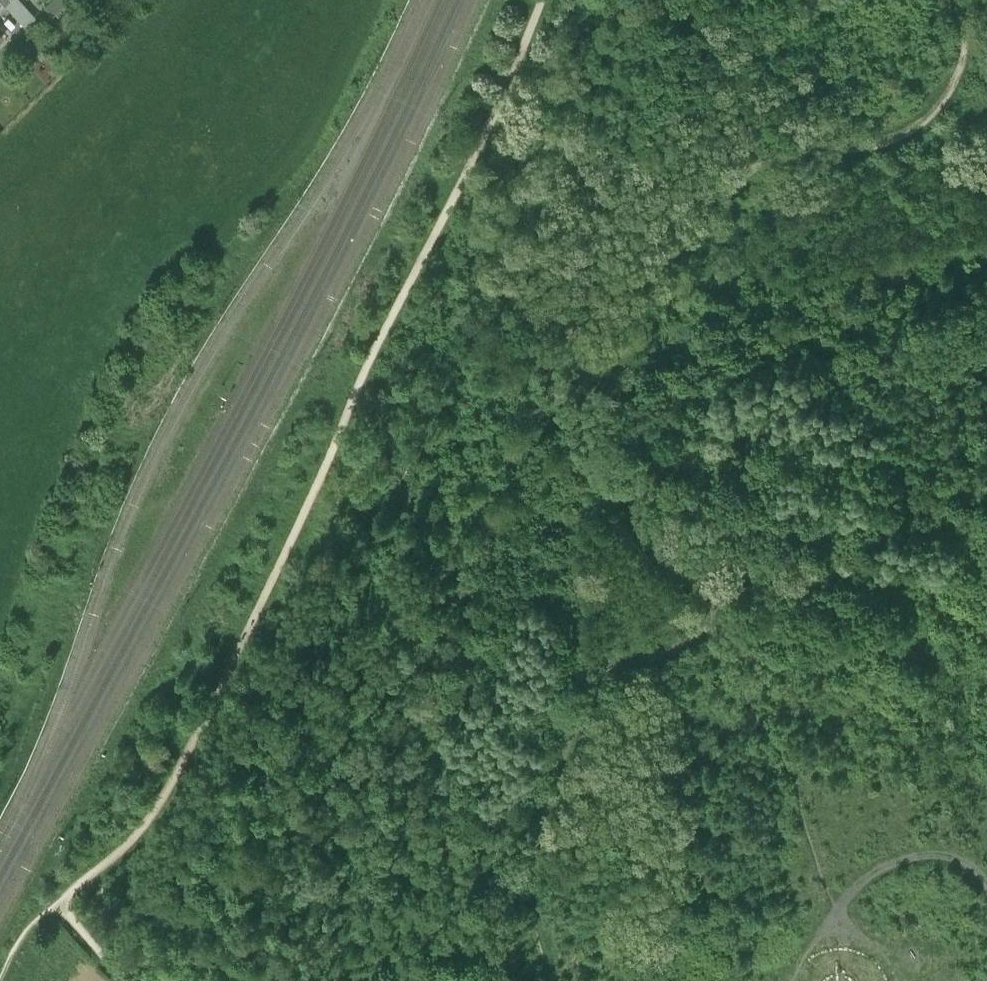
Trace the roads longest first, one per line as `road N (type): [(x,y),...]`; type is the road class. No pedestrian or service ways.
road 1 (track): [(560,980),(538,928),(536,869),(571,730),(619,660),(684,634),(716,596),(705,565),(551,396),(566,335),(599,301),(680,249),(735,184),(761,167),(854,164),(916,146),(939,126),(959,86),(960,40),(948,0)]
road 2 (track): [(542,0),(454,205),(160,809),(131,847),(61,902)]
road 3 (track): [(836,897),(869,867),(926,848),(956,852),(986,878)]

